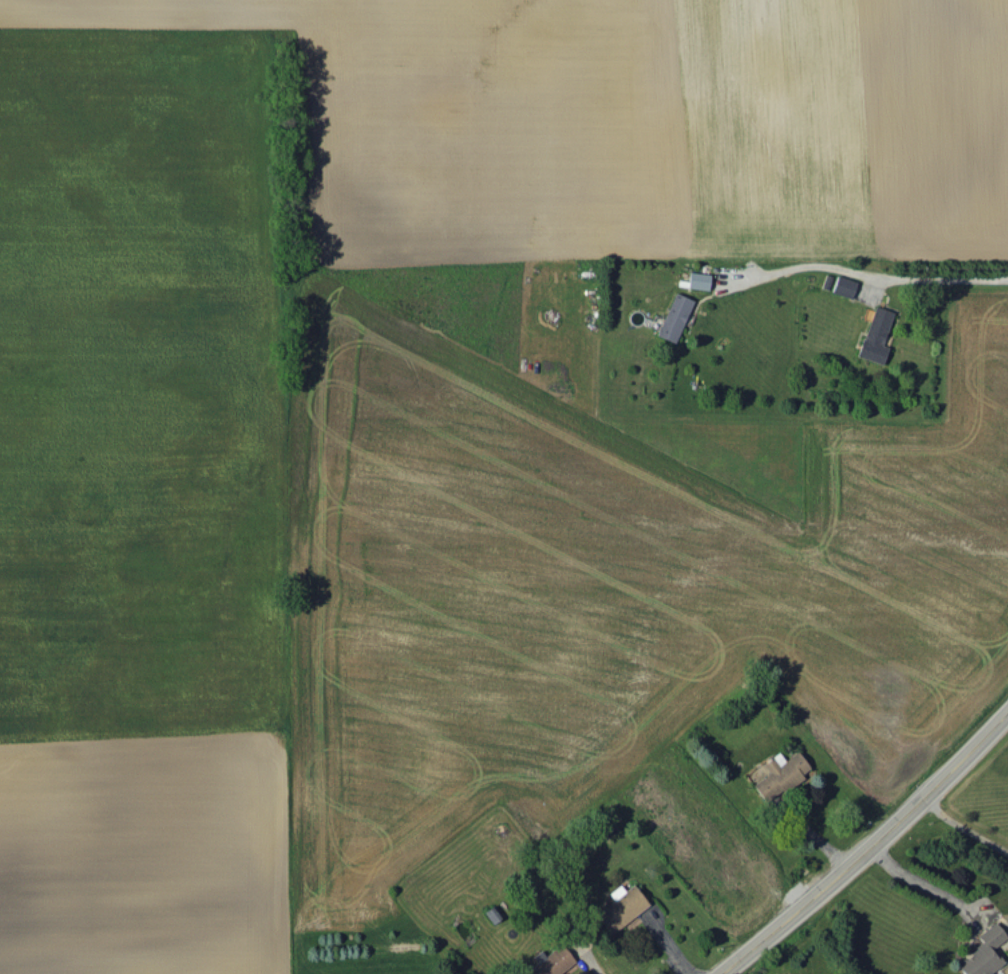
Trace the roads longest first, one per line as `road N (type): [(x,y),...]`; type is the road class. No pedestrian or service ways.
road 1 (secondary): [(1007,707),(869,843),(716,973)]

